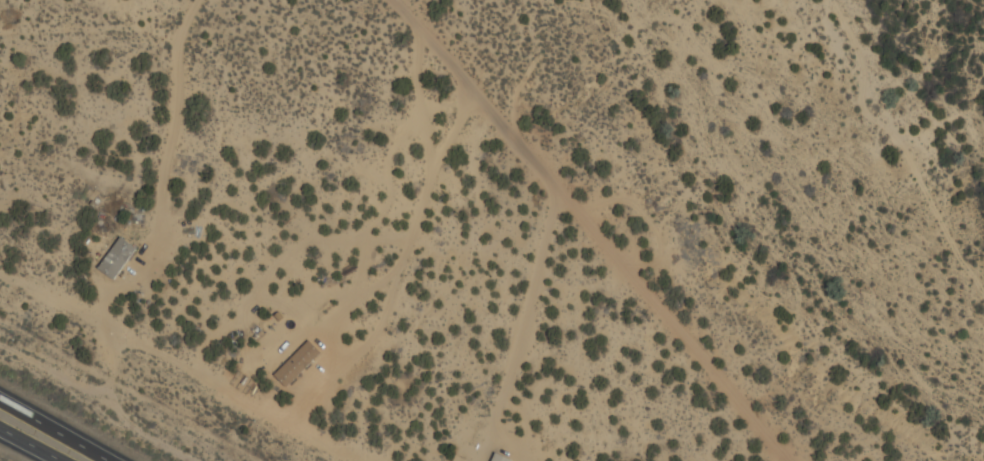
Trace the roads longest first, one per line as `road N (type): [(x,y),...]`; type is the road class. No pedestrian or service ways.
road 1 (trunk): [(107,460),(0,402)]

